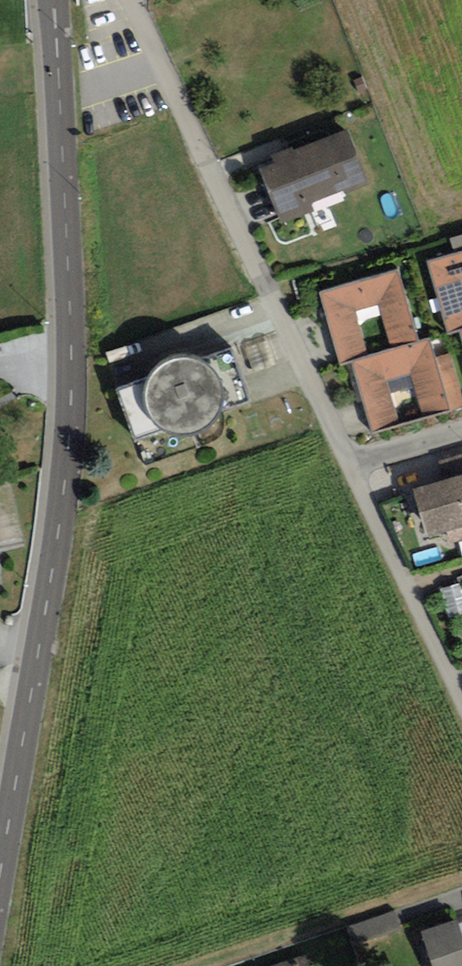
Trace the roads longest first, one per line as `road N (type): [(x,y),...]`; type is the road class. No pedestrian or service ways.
road 1 (secondary): [(0,869),(71,434),(50,0)]
road 2 (residential): [(348,466),(130,0)]
road 3 (residential): [(461,696),(348,466)]

